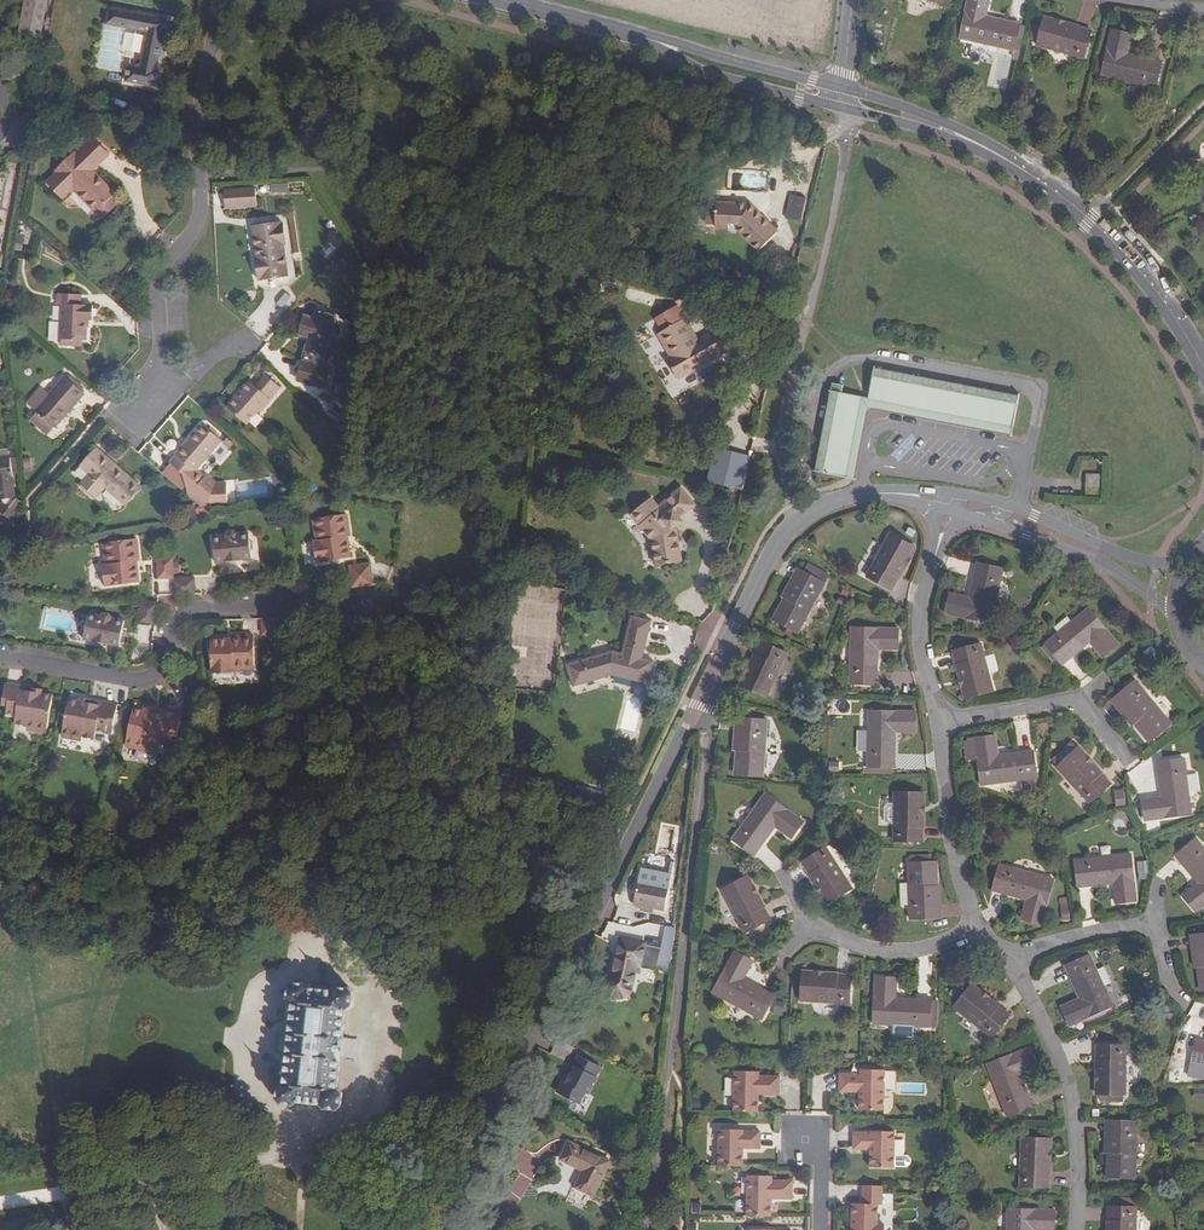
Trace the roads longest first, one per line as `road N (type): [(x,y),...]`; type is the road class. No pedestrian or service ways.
road 1 (tertiary): [(439,1229),(778,543),(805,515),(877,493)]
road 2 (tertiary): [(841,101),(1007,159),(1059,193),(1153,286),(1203,376)]
road 3 (residential): [(0,658),(148,678),(187,611),(392,598),(409,571)]
road 4 (residential): [(150,394),(153,283),(190,227),(193,119),(220,0)]
road 5 (tertiary): [(486,0),(841,101)]
road 6 (residential): [(1075,1229),(1074,1146),(1058,1057),(1012,964)]
road 7 (tertiary): [(947,510),(1096,562),(1173,613)]
road 8 (tertiary): [(1185,562),(1141,560),(1013,508),(953,494)]
road 9 (residential): [(940,723),(919,629),(947,510)]
road 10 (residential): [(978,923),(953,834),(940,723)]
road 11 (residential): [(806,930),(868,953),(923,952),(978,923)]
road 12 (residential): [(1158,931),(1084,934),(1012,964)]
road 13 (residential): [(1080,700),(940,723)]

